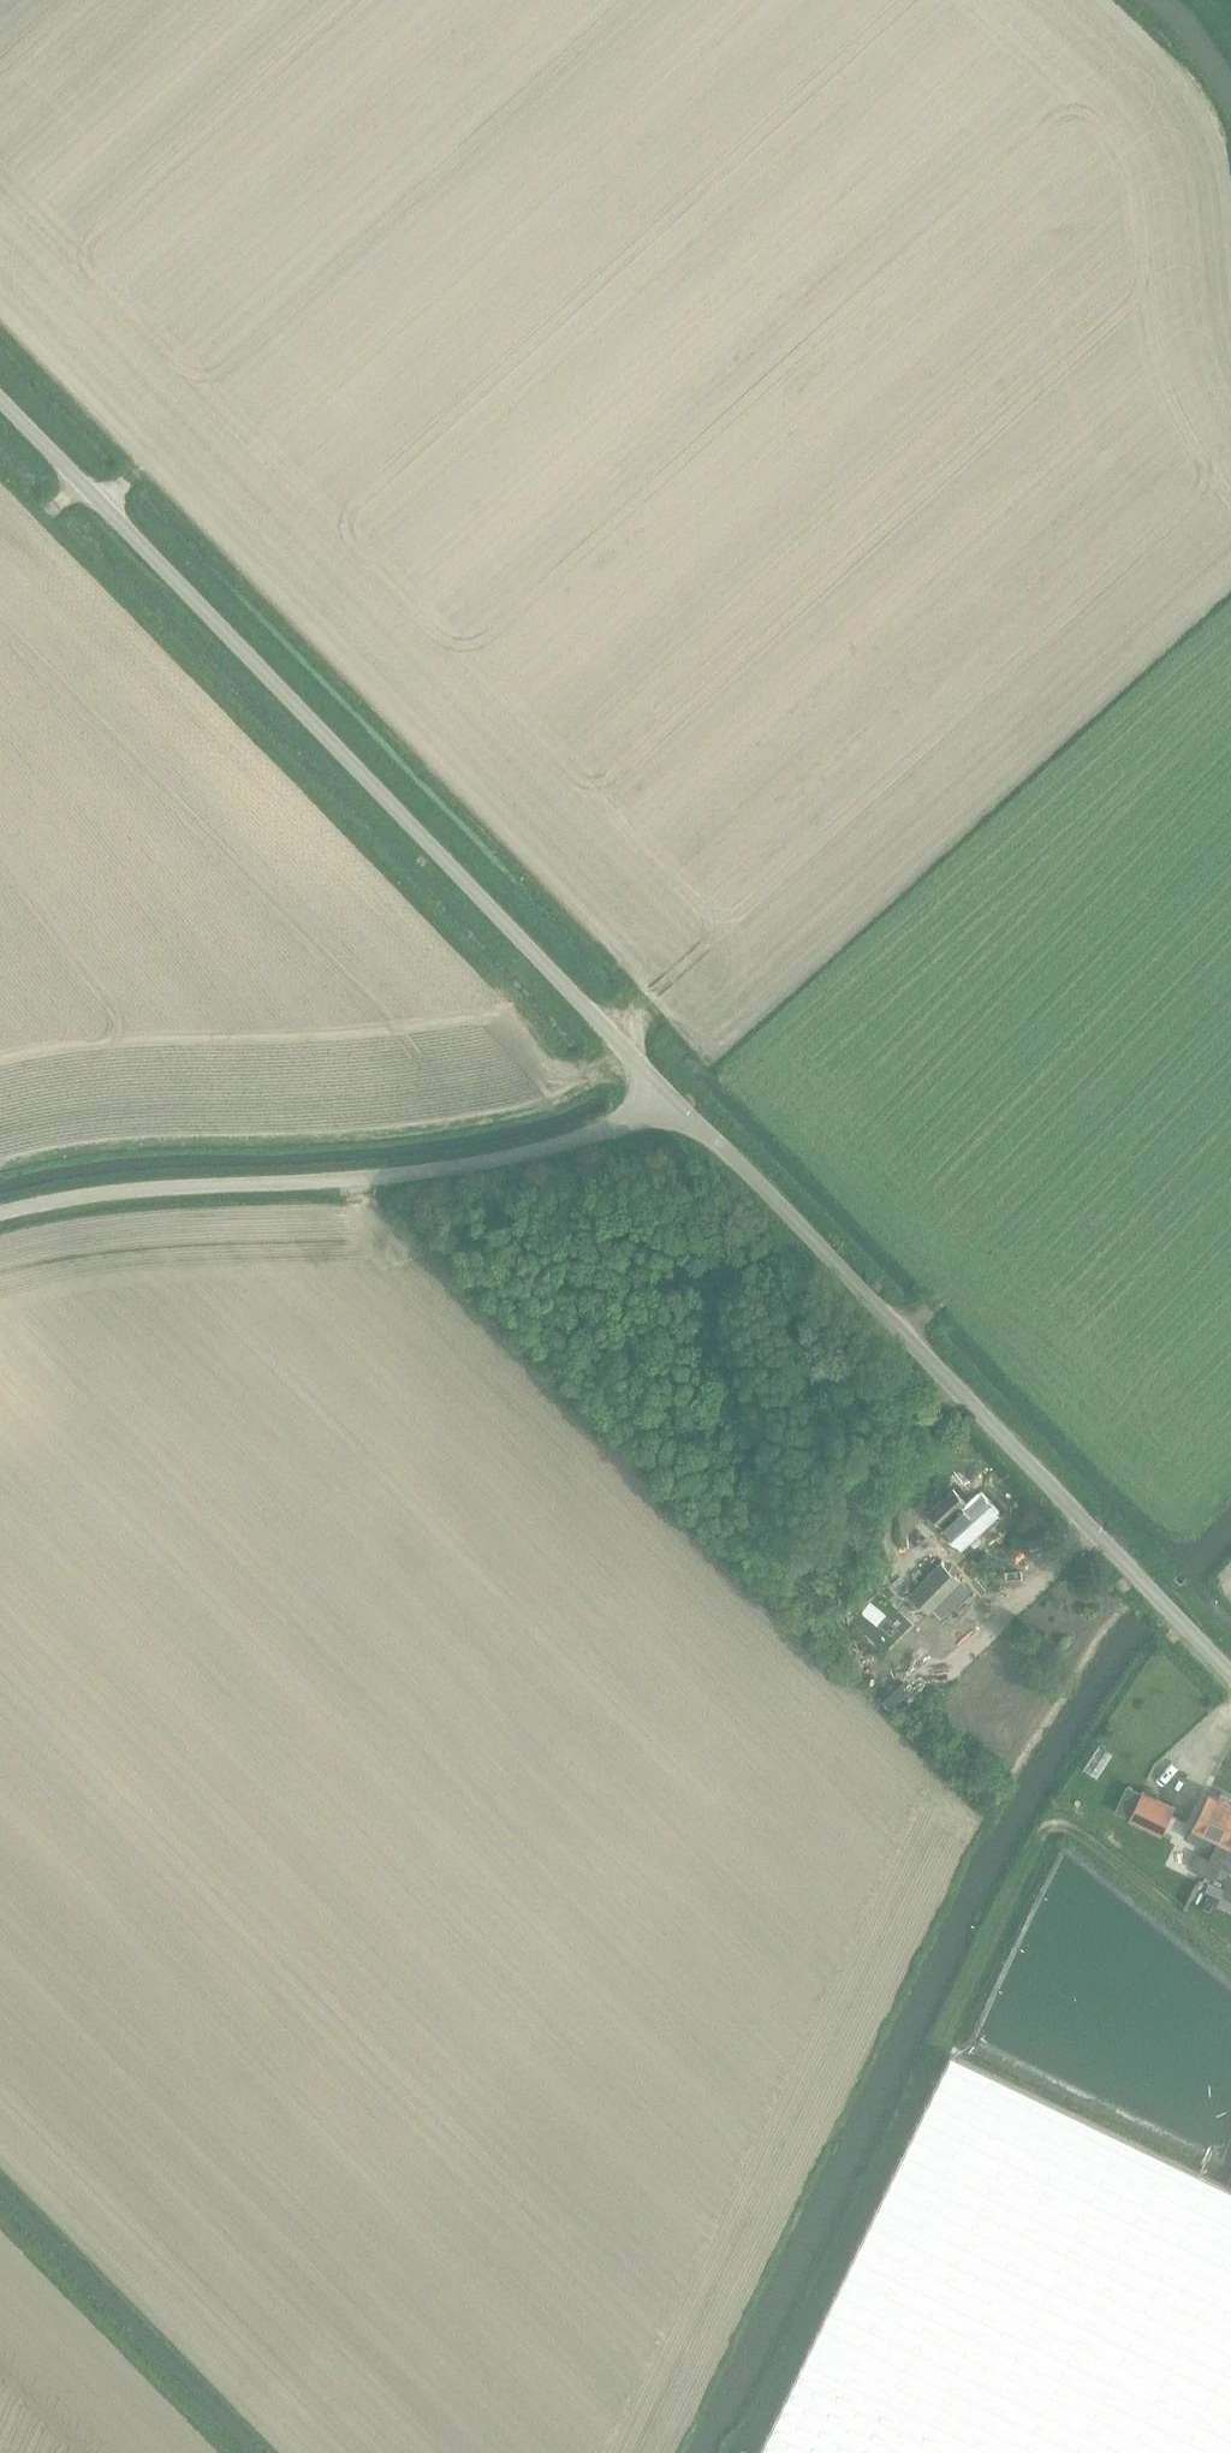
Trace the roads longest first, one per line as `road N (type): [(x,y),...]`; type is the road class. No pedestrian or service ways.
road 1 (unclassified): [(671,1098),(0,400)]
road 2 (unclassified): [(1230,1675),(671,1098)]
road 3 (unclassified): [(0,1215),(110,1191),(455,1168),(542,1148),(671,1098)]

